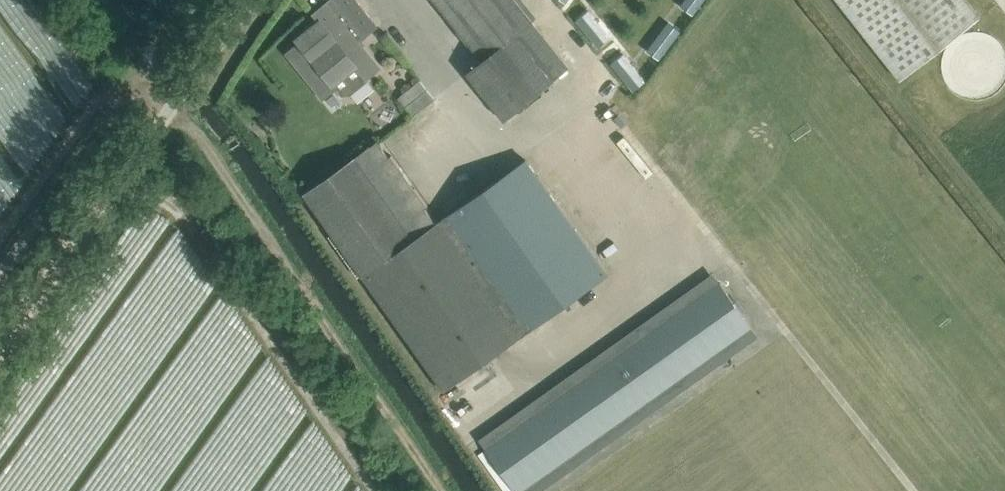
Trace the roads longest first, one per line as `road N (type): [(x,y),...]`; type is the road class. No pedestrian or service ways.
road 1 (track): [(163,133),(0,360)]
road 2 (track): [(259,0),(163,133)]

